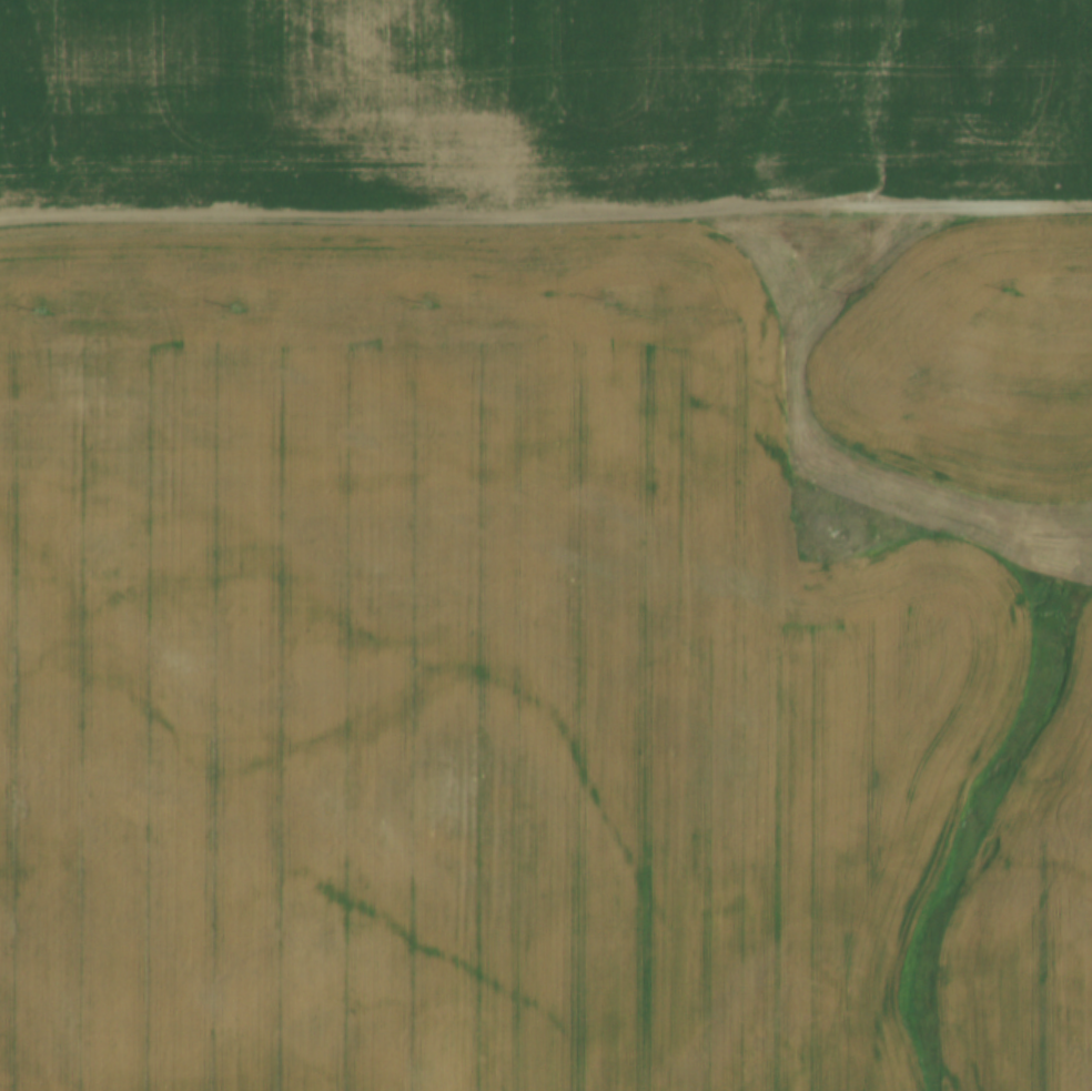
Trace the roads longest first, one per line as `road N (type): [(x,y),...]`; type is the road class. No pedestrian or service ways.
road 1 (track): [(0,237),(1091,205)]

